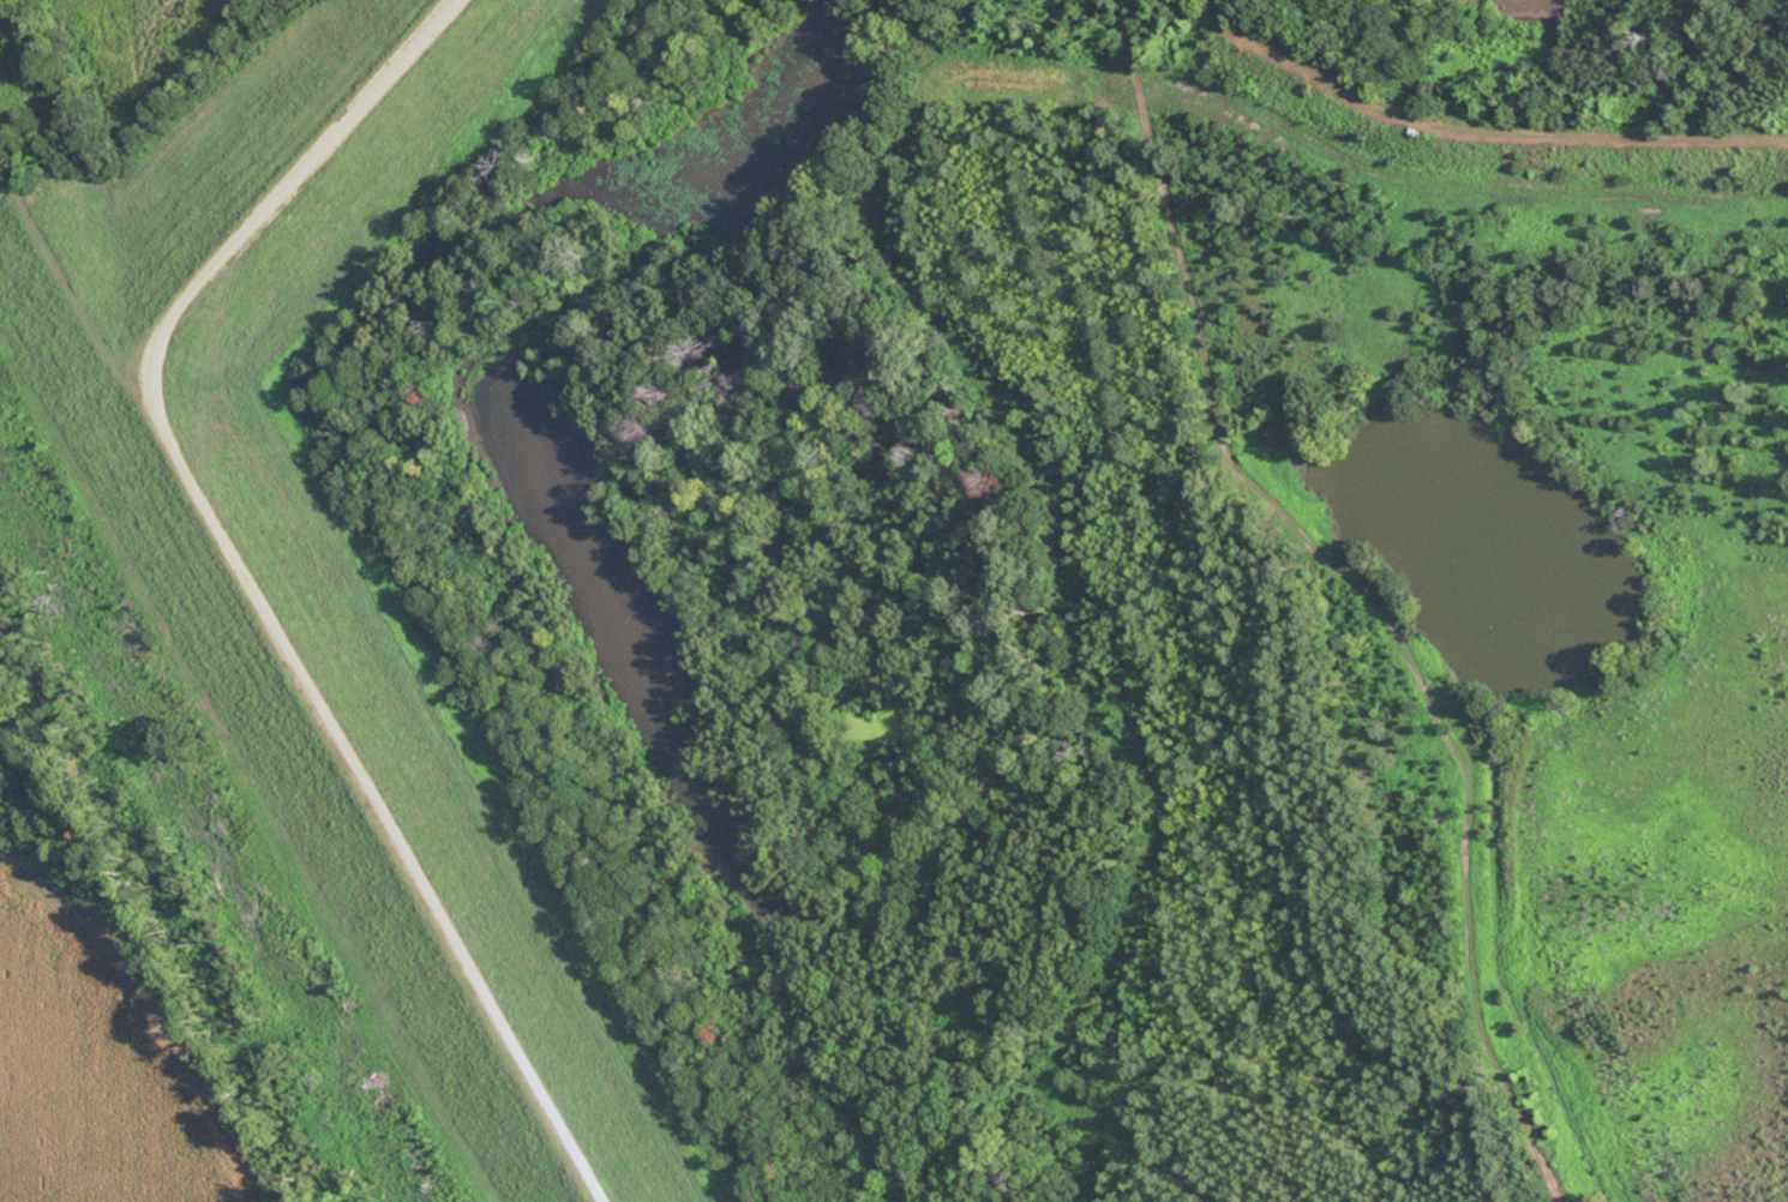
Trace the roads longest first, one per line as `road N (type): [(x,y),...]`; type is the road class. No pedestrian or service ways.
road 1 (residential): [(594,1201),(173,456),(145,390),(154,345),(460,0)]
road 2 (residential): [(1123,0),(1126,40),(1218,434),(1272,511),(1345,571),(1385,617),(1458,735),(1482,958),(1475,1070),(1499,1102),(1544,1201)]
road 3 (residential): [(1787,141),(1457,137),(1331,88),(1179,0)]

